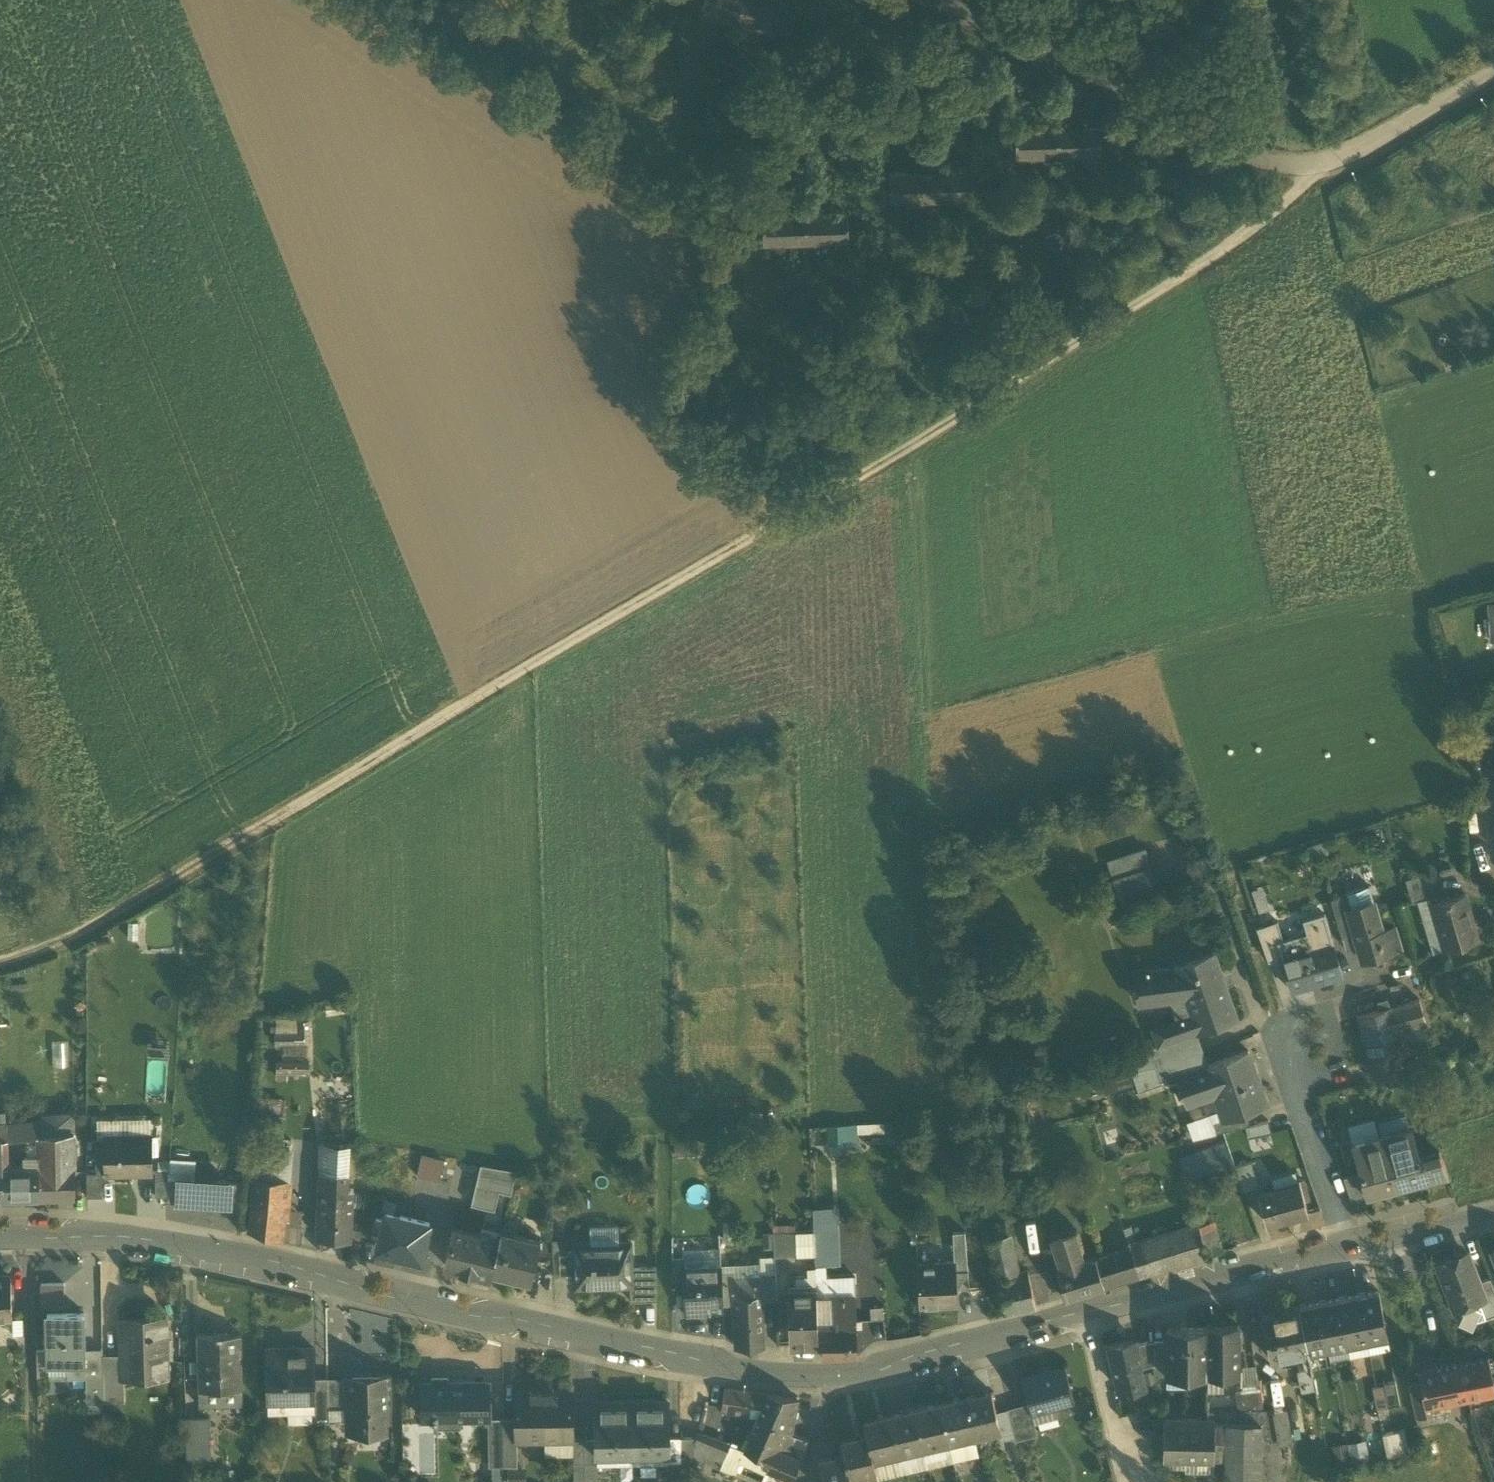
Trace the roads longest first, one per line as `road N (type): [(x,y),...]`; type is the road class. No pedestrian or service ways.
road 1 (track): [(1309,165),(1263,220),(914,448),(85,933),(0,962)]
road 2 (tertiary): [(0,1239),(113,1237),(213,1251),(453,1312),(575,1330),(737,1370),(833,1377)]
road 3 (residential): [(1493,70),(1354,151),(1309,165),(1258,160),(1209,142)]
road 4 (tertiary): [(1087,1312),(1351,1247)]
road 5 (tertiary): [(833,1377),(1087,1312)]
road 6 (track): [(908,452),(929,709)]
road 7 (track): [(33,1481),(29,1238)]
road 8 (residential): [(1351,1247),(1278,1026)]
road 9 (residential): [(1278,1026),(1450,971)]
road 10 (residential): [(1087,1312),(1124,1481)]
road 11 (tertiary): [(1351,1247),(1493,1215)]

